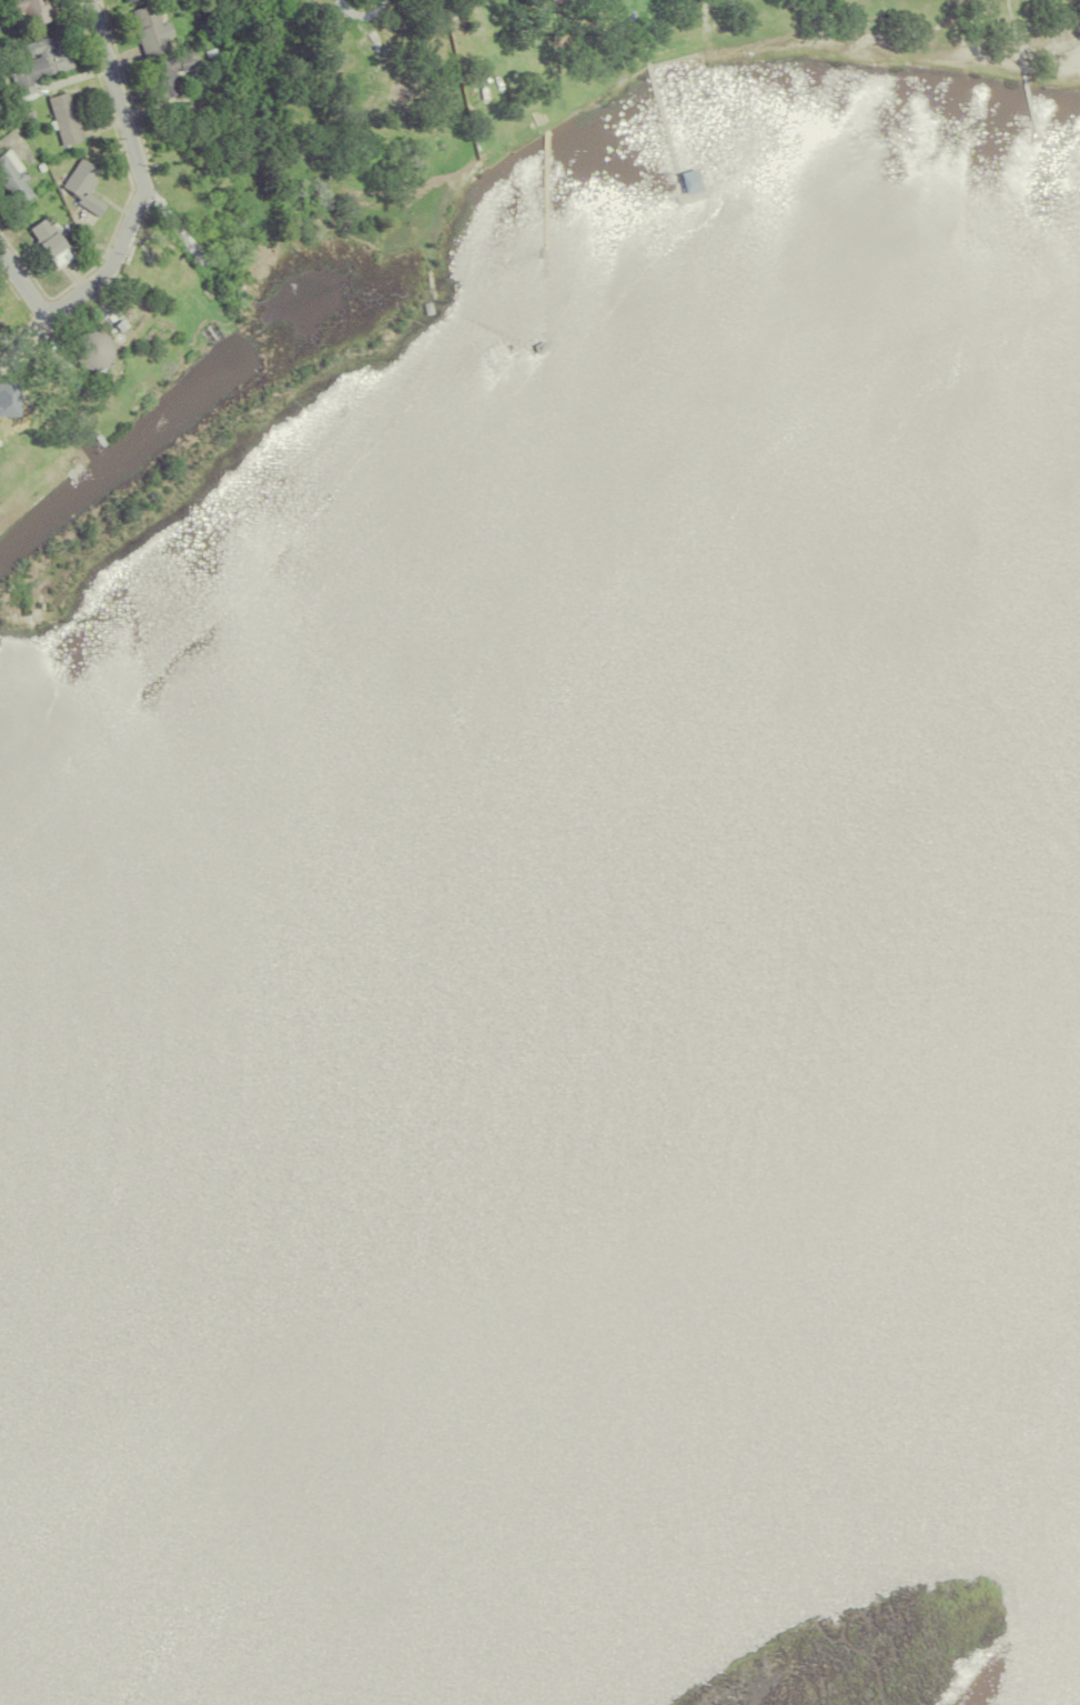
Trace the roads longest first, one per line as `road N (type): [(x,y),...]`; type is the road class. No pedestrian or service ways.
road 1 (residential): [(37,304),(61,310),(108,274),(143,193),(87,0)]

